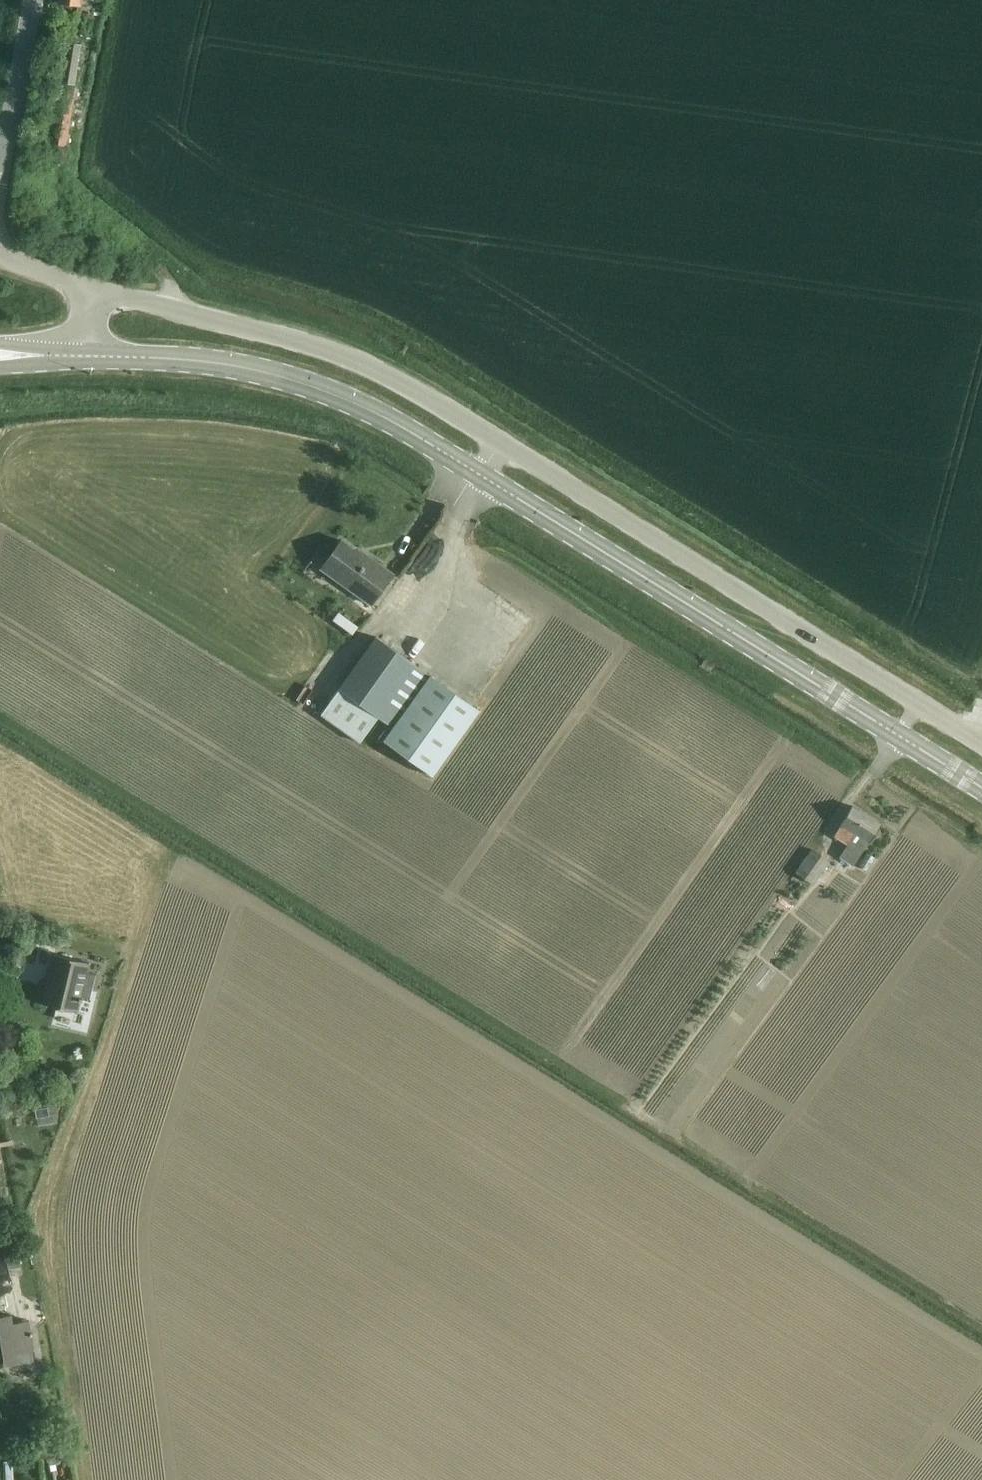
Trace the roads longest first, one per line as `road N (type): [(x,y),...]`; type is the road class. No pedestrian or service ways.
road 1 (secondary): [(87,358),(249,368),(380,414),(981,790)]
road 2 (unclassified): [(96,288),(320,348),(402,383),(981,743)]
road 3 (unclassified): [(0,168),(32,0)]

